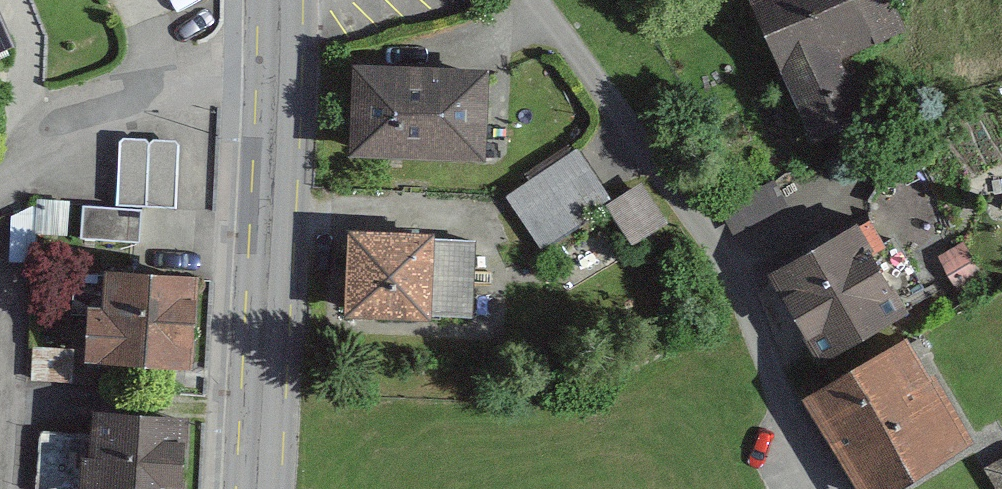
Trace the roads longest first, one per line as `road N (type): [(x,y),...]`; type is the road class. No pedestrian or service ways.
road 1 (residential): [(823,488),(791,428),(721,247),(534,0)]
road 2 (secondary): [(280,31),(265,488)]
road 3 (residential): [(280,31),(0,180)]

